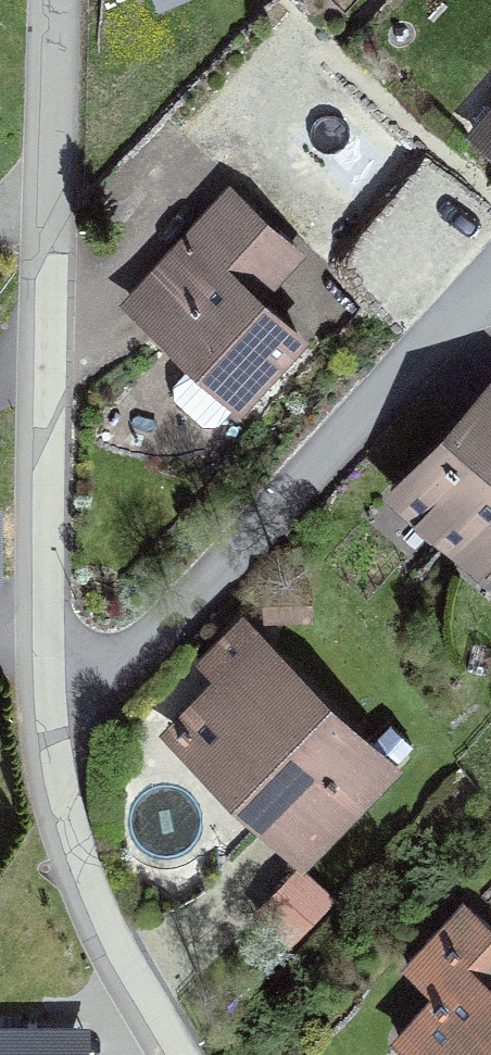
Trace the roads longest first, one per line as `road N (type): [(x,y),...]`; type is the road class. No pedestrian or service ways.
road 1 (residential): [(43,753),(50,0)]
road 2 (residential): [(490,290),(43,753)]
road 3 (residential): [(169,1054),(96,927),(43,753)]

